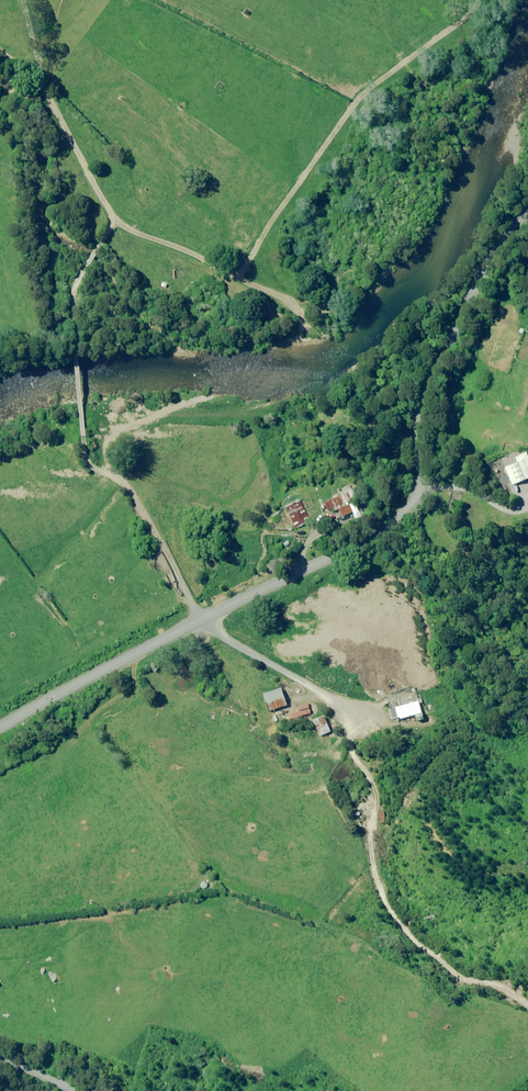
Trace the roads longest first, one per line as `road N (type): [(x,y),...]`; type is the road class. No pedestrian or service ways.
road 1 (unclassified): [(527,215),(481,274),(423,392),(422,483),(408,509),(357,546),(200,621)]
road 2 (unclassified): [(200,621),(0,730)]
road 3 (unclassified): [(200,621),(151,522),(119,479),(86,456)]
road 4 (unclassified): [(75,318),(86,456)]

